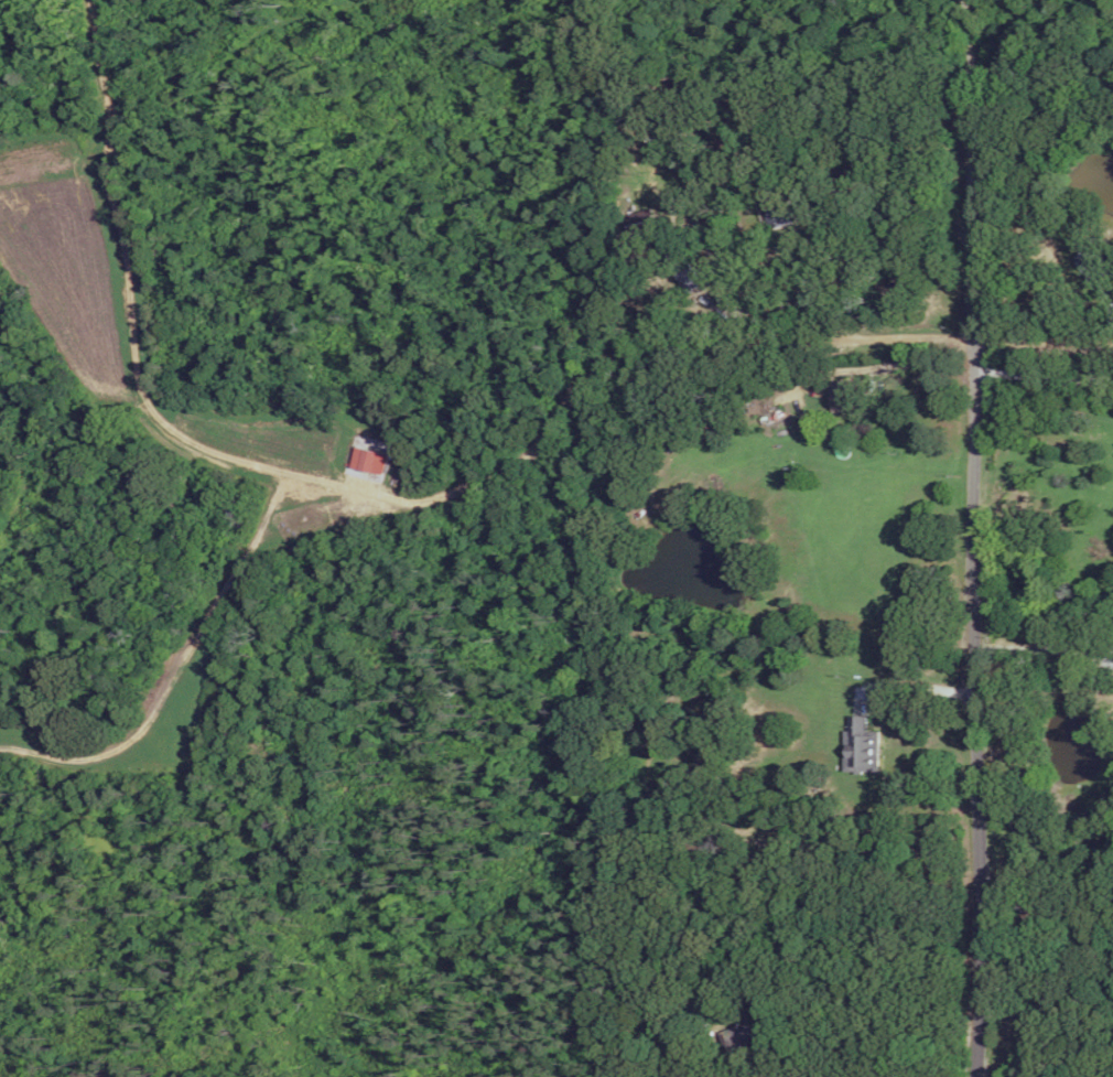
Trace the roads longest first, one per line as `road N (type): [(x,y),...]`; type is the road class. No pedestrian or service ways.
road 1 (residential): [(976,1076),(973,75)]

